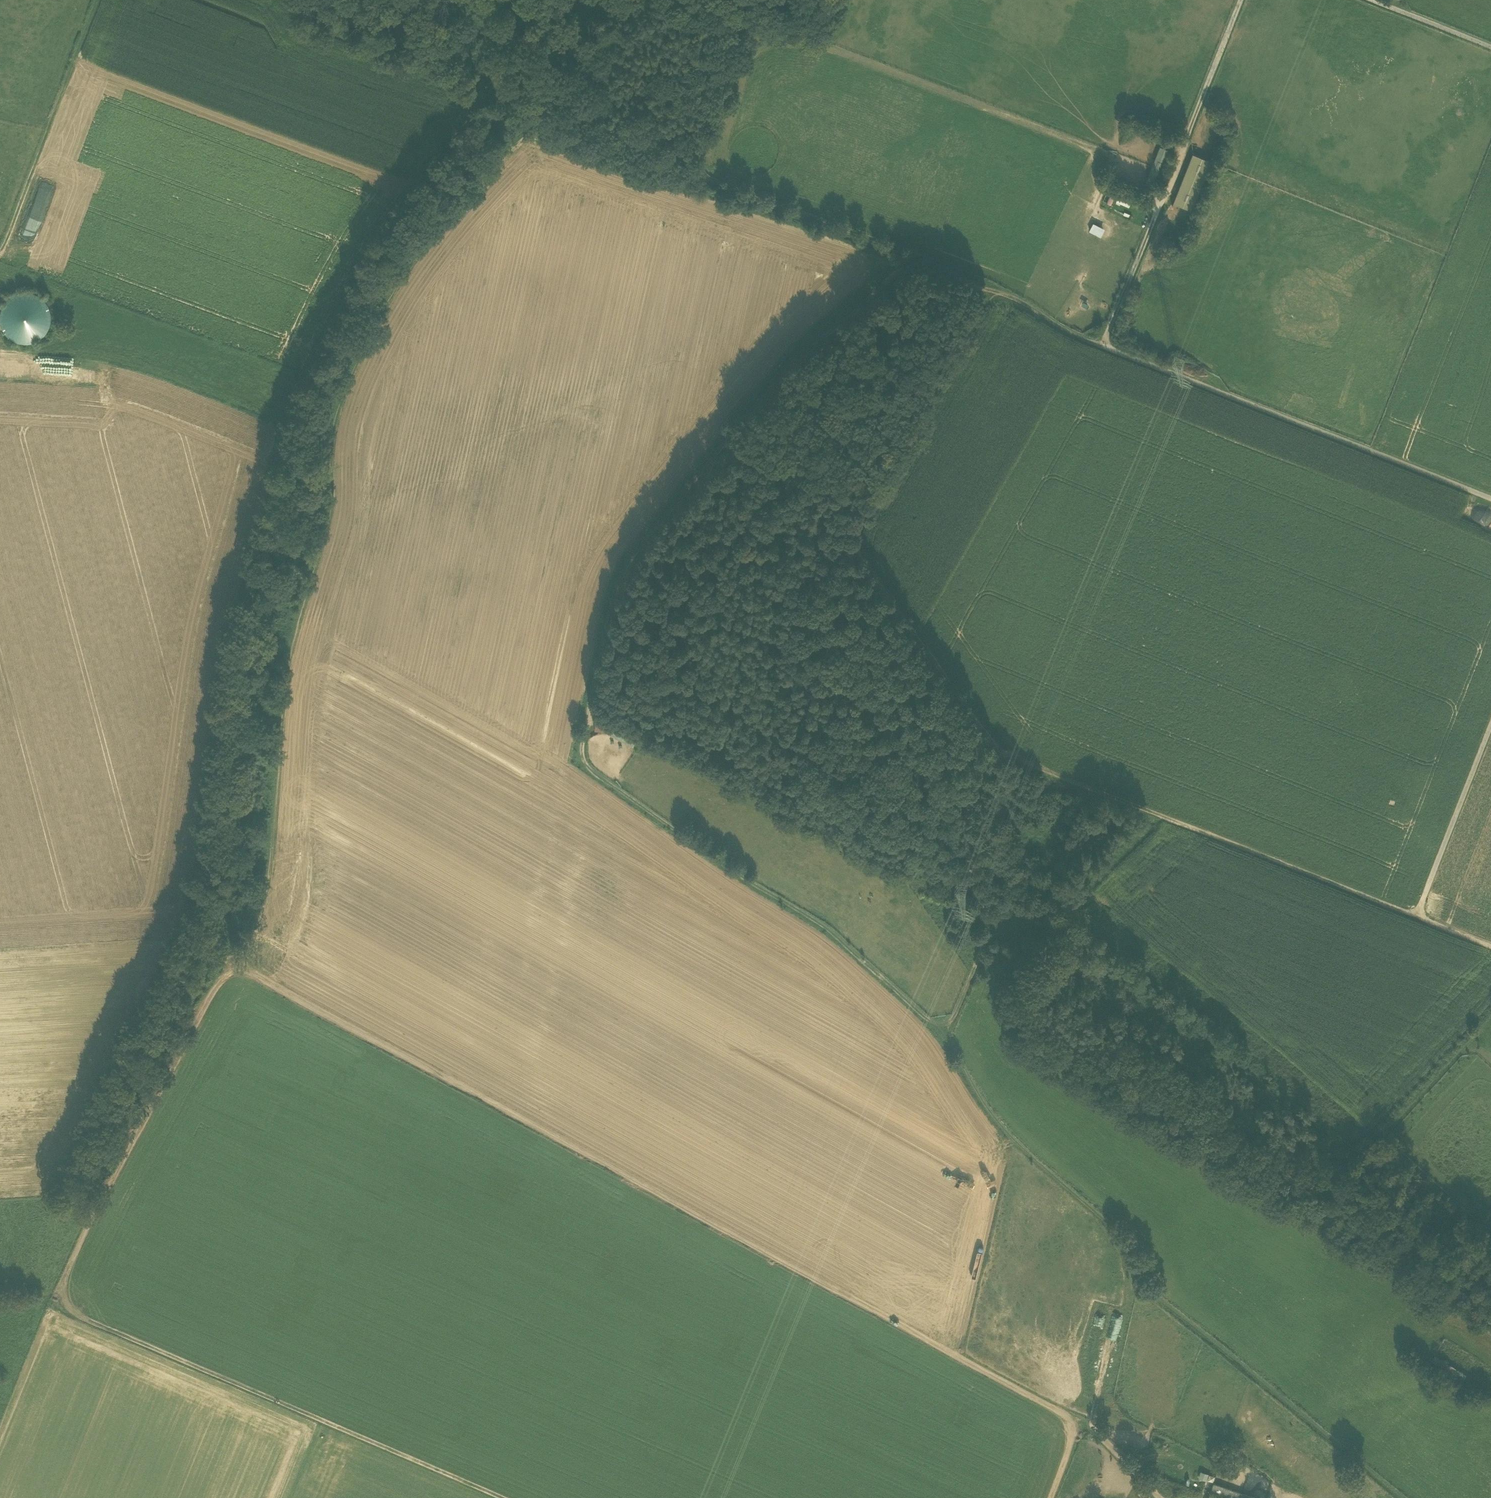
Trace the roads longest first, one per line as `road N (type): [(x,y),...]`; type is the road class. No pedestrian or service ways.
road 1 (track): [(687,178),(600,152),(535,121),(399,271),(324,434),(334,486),(290,649),(254,950),(249,962),(213,982),(54,1304),(507,1497)]
road 2 (track): [(946,1037),(826,927),(745,881),(579,762),(610,592),(624,562),(805,343),(910,255),(1105,345)]
road 3 (track): [(249,962),(847,1301),(1080,1424),(1165,1497)]
road 4 (track): [(1417,917),(999,749)]
road 5 (track): [(1105,345),(1490,499)]
road 6 (track): [(1105,345),(1241,0)]
road 7 (track): [(1132,1276),(1410,1497)]
road 8 (track): [(946,1037),(1011,1135),(1109,1226),(1132,1276)]
road 9 (track): [(999,749),(965,829),(989,928),(946,1037)]
road 10 (track): [(999,749),(855,543),(882,496)]
road 11 (track): [(1132,1276),(1111,1398),(1119,1415),(1141,1449),(1225,1475)]
road 12 (track): [(828,0),(807,34),(770,28),(739,35),(687,178)]
road 13 (track): [(1490,730),(1417,917)]
road 14 (track): [(882,496),(725,440)]
road 15 (track): [(535,121),(492,81),(559,0)]
road 16 (track): [(1490,1018),(1387,1136)]
road 17 (track): [(1387,1136),(1490,1228)]
road 18 (track): [(1374,0),(1490,46)]

